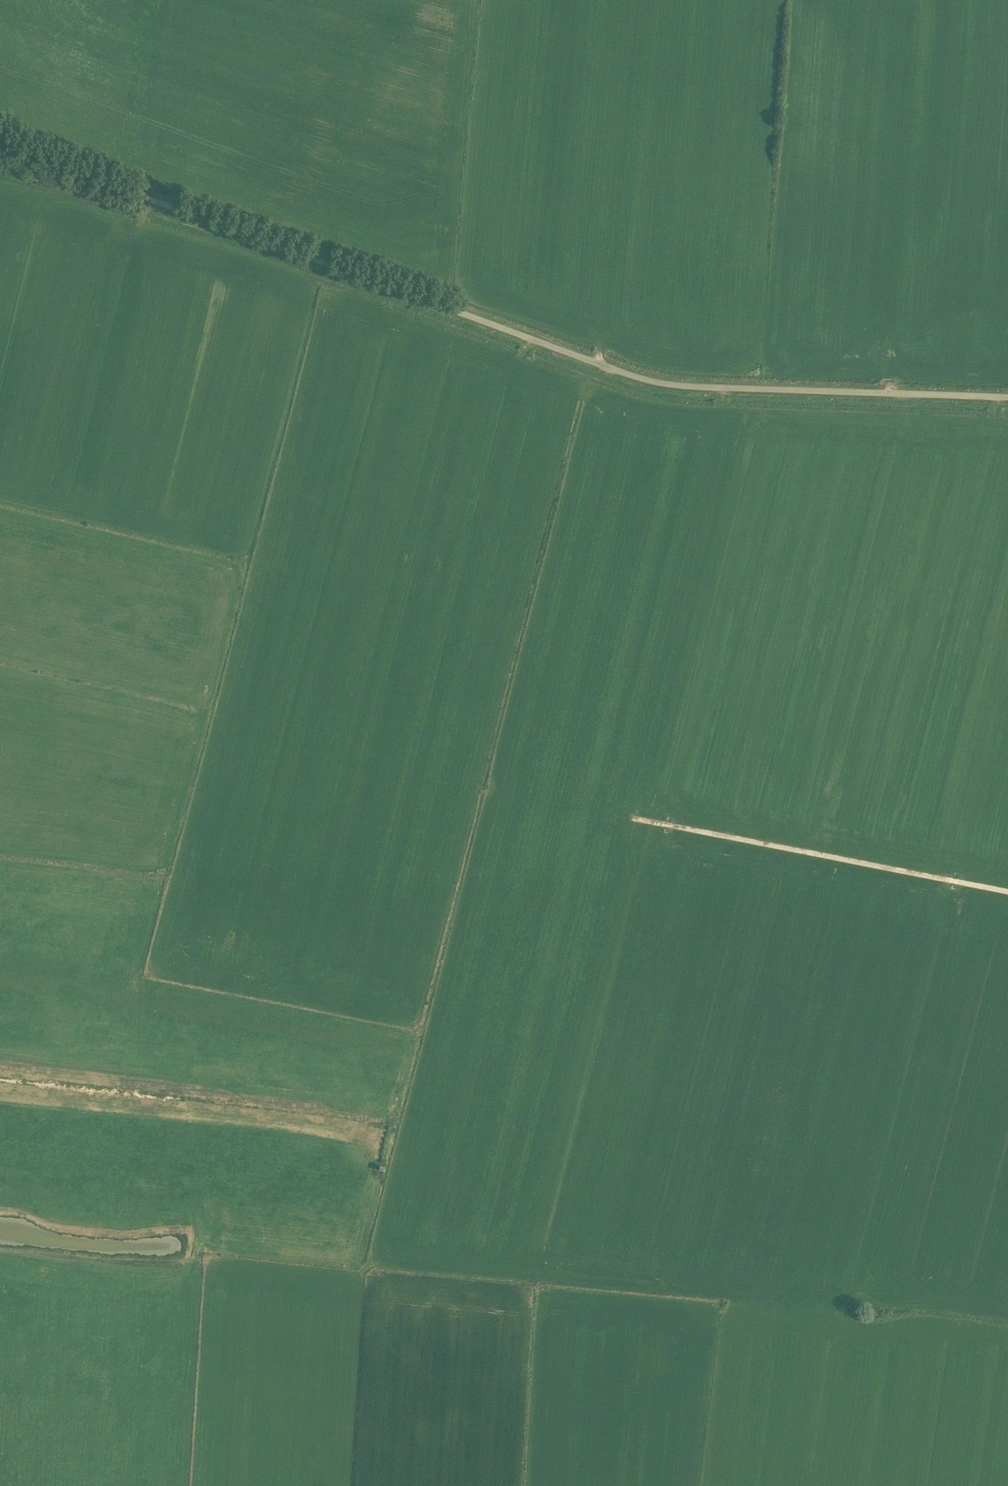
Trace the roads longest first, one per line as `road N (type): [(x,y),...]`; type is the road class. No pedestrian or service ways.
road 1 (unclassified): [(1007,394),(699,385),(608,363),(52,163),(0,135)]

